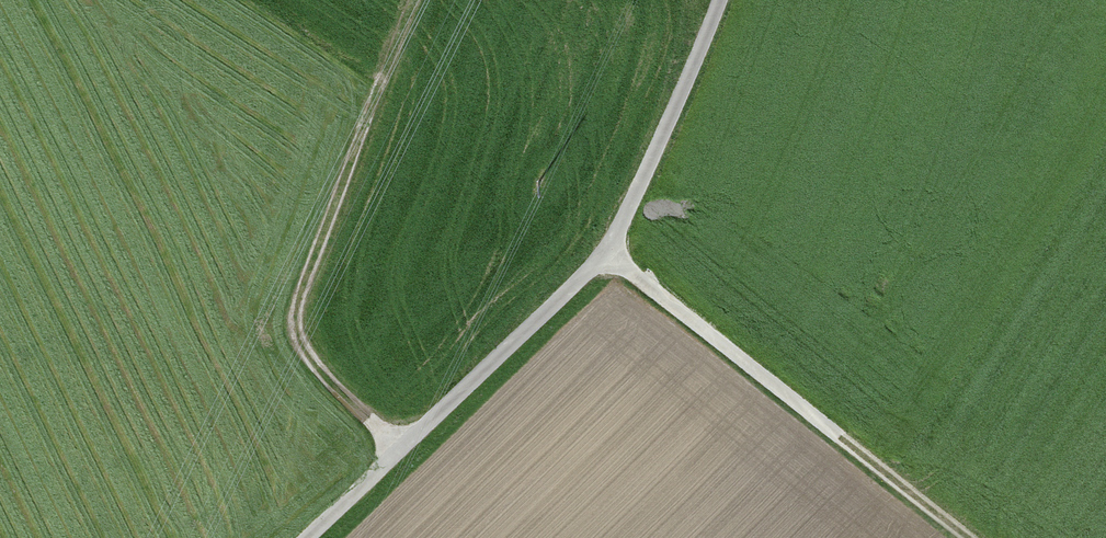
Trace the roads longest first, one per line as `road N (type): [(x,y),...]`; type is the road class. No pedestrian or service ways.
road 1 (track): [(721,0),(681,128),(612,255),(316,537)]
road 2 (track): [(398,461),(322,381),(297,340),(307,282),(410,0)]
road 3 (track): [(973,537),(612,255)]

